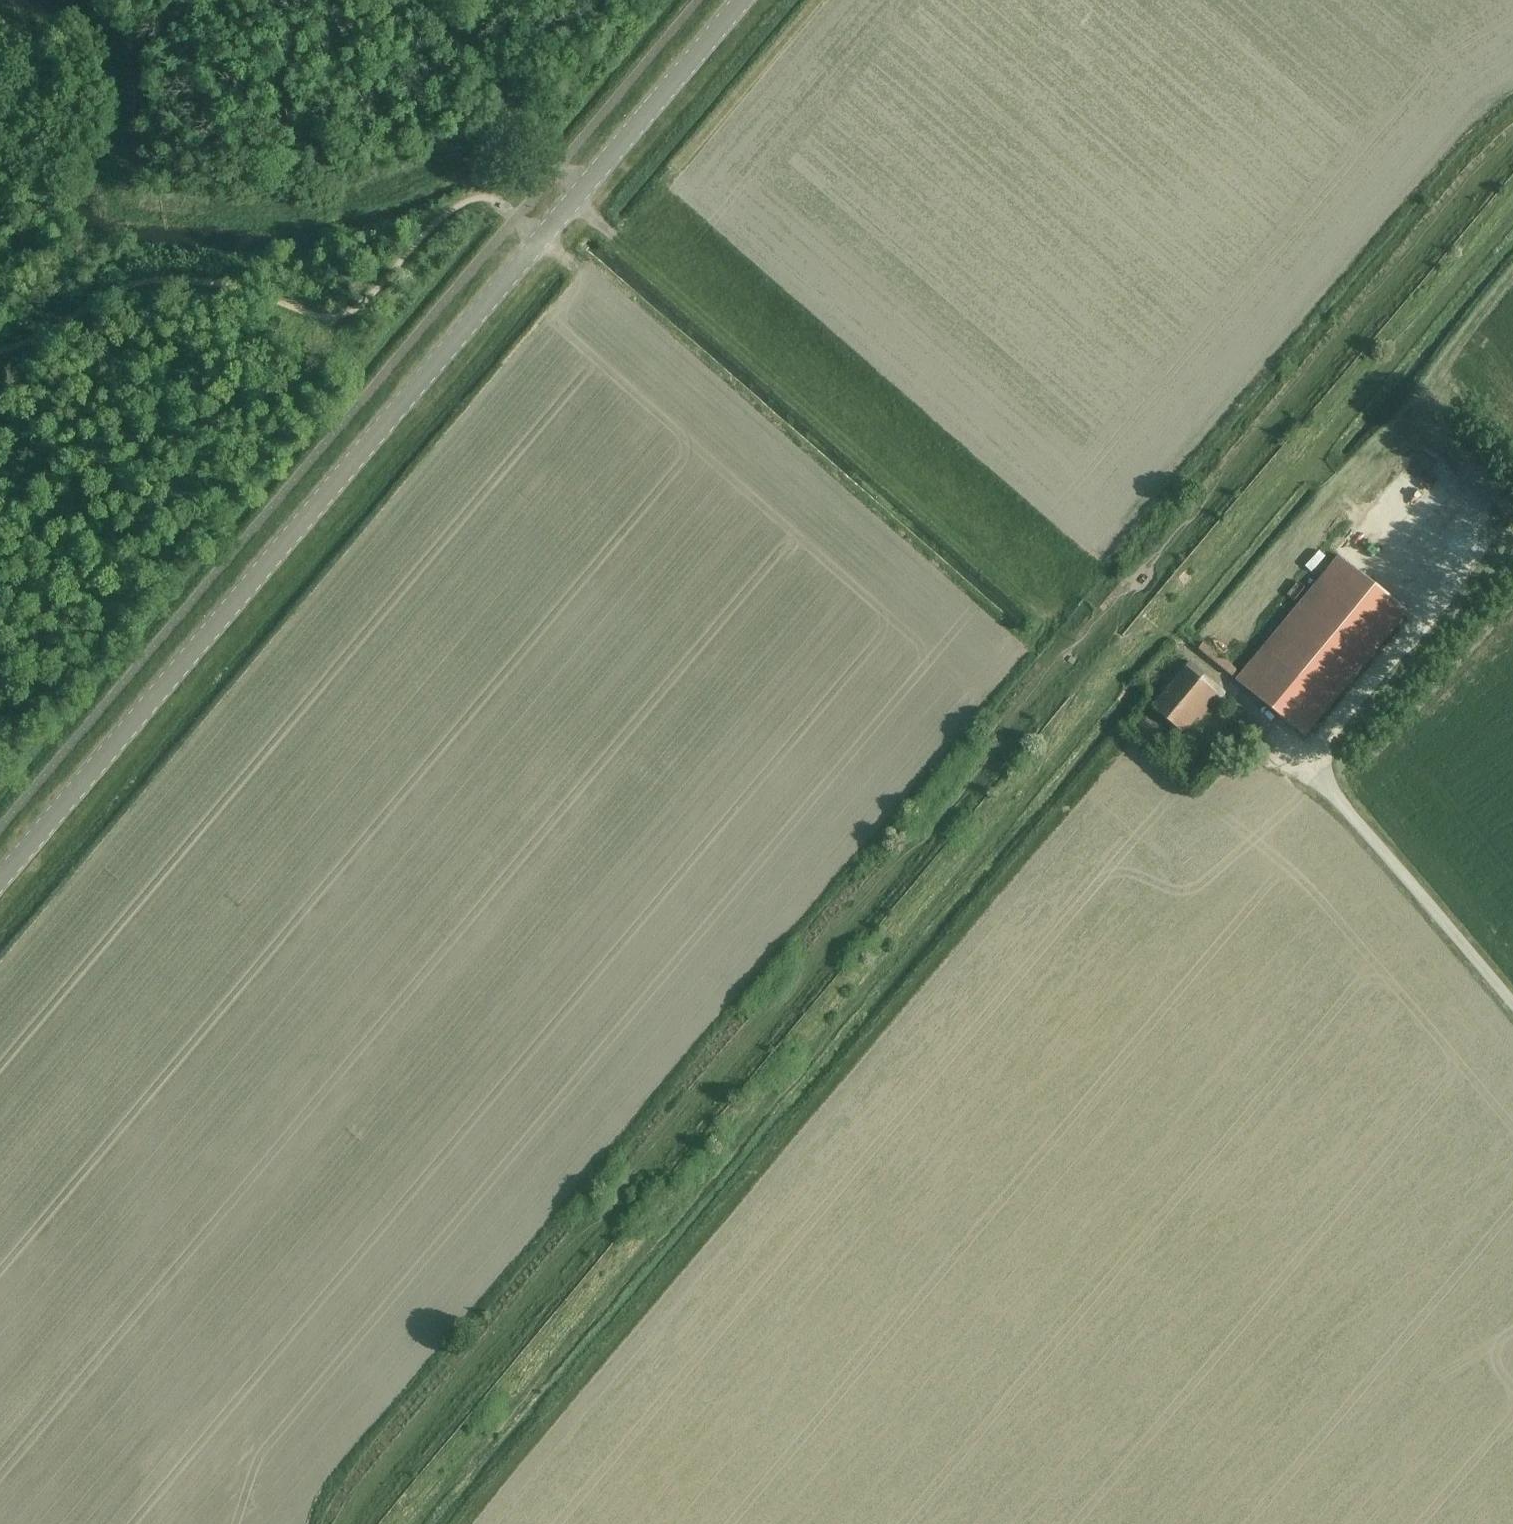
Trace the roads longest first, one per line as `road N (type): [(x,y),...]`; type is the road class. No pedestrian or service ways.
road 1 (tertiary): [(0,876),(741,0)]
road 2 (track): [(415,1523),(1108,657)]
road 3 (track): [(1162,627),(1512,220)]
road 4 (unclassified): [(1328,785),(1512,1007)]

